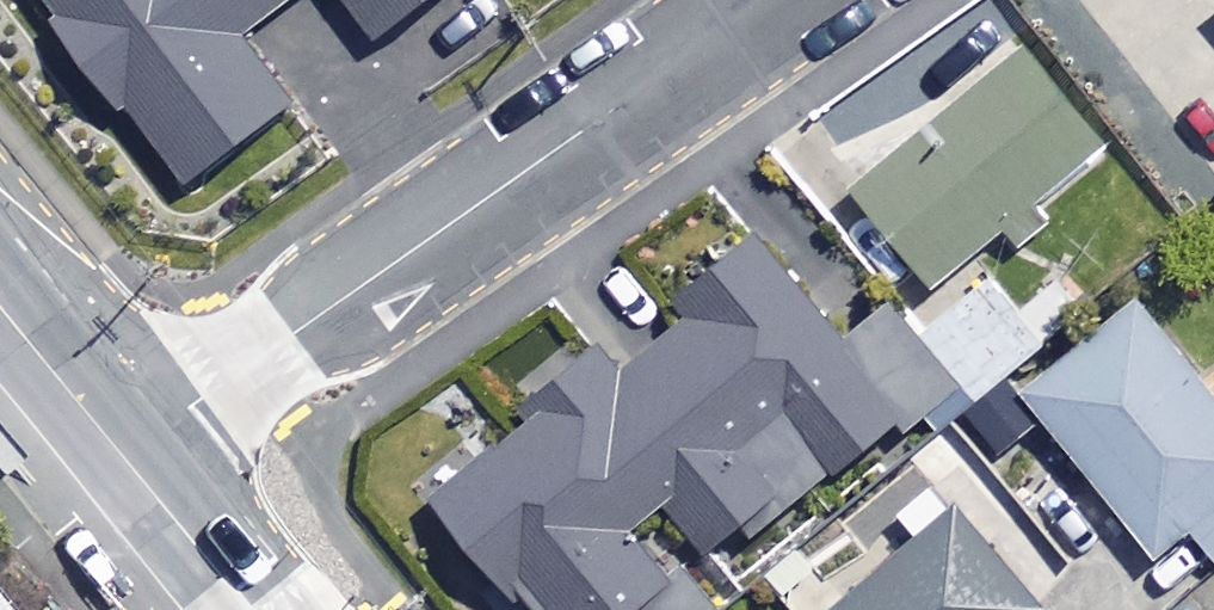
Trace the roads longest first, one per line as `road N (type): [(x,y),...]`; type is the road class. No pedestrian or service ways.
road 1 (residential): [(763,0),(121,455)]
road 2 (residential): [(121,455),(250,609)]
road 3 (residential): [(0,308),(121,455)]

